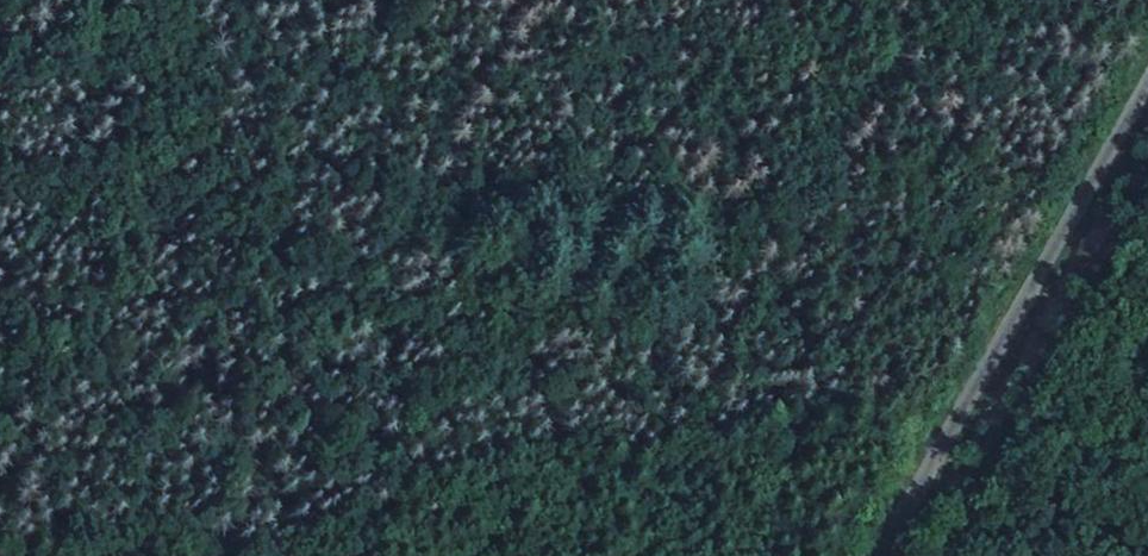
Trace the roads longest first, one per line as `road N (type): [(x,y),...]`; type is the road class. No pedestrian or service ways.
road 1 (track): [(881,555),(1147,89)]

